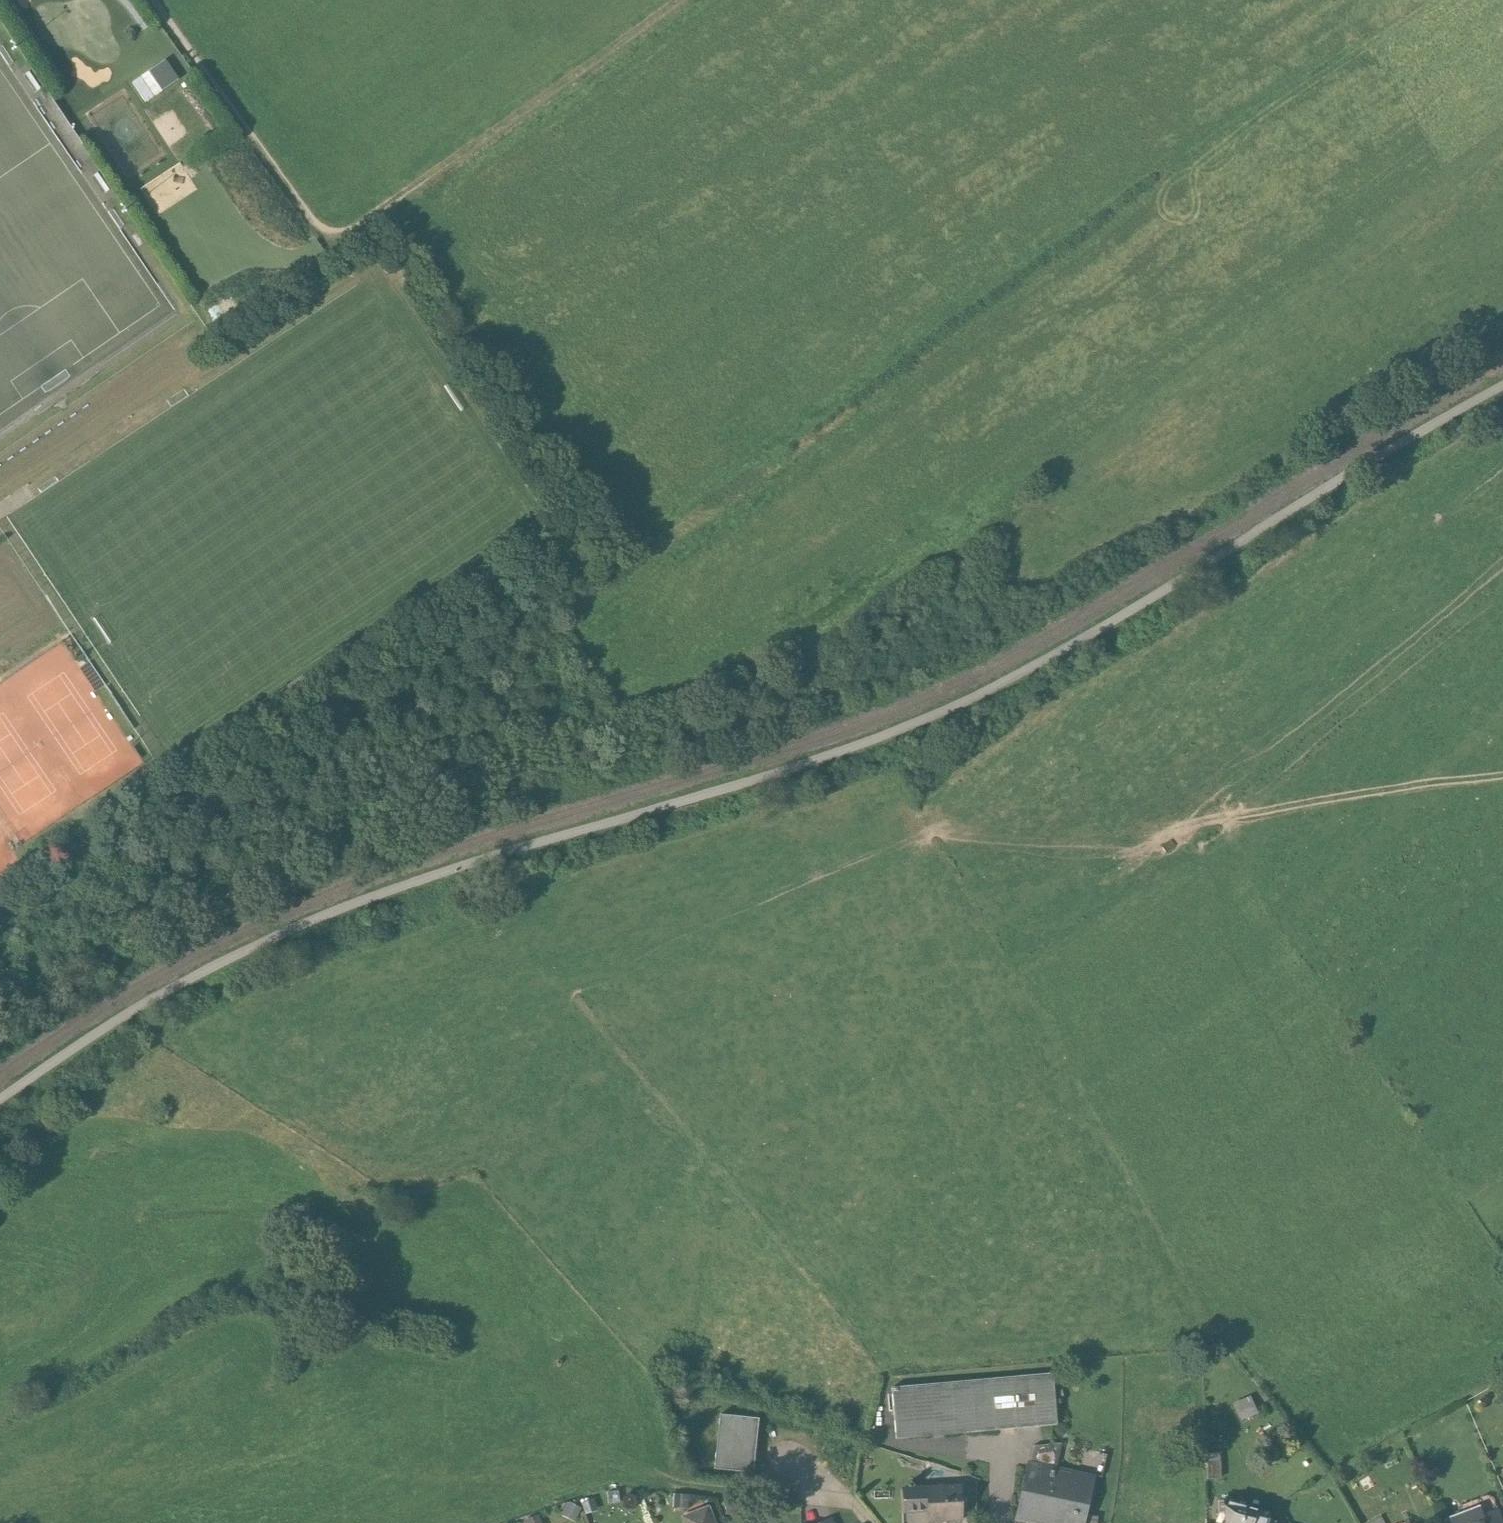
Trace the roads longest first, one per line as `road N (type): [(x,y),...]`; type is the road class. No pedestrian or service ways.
road 1 (track): [(663,0),(327,233),(156,0)]

